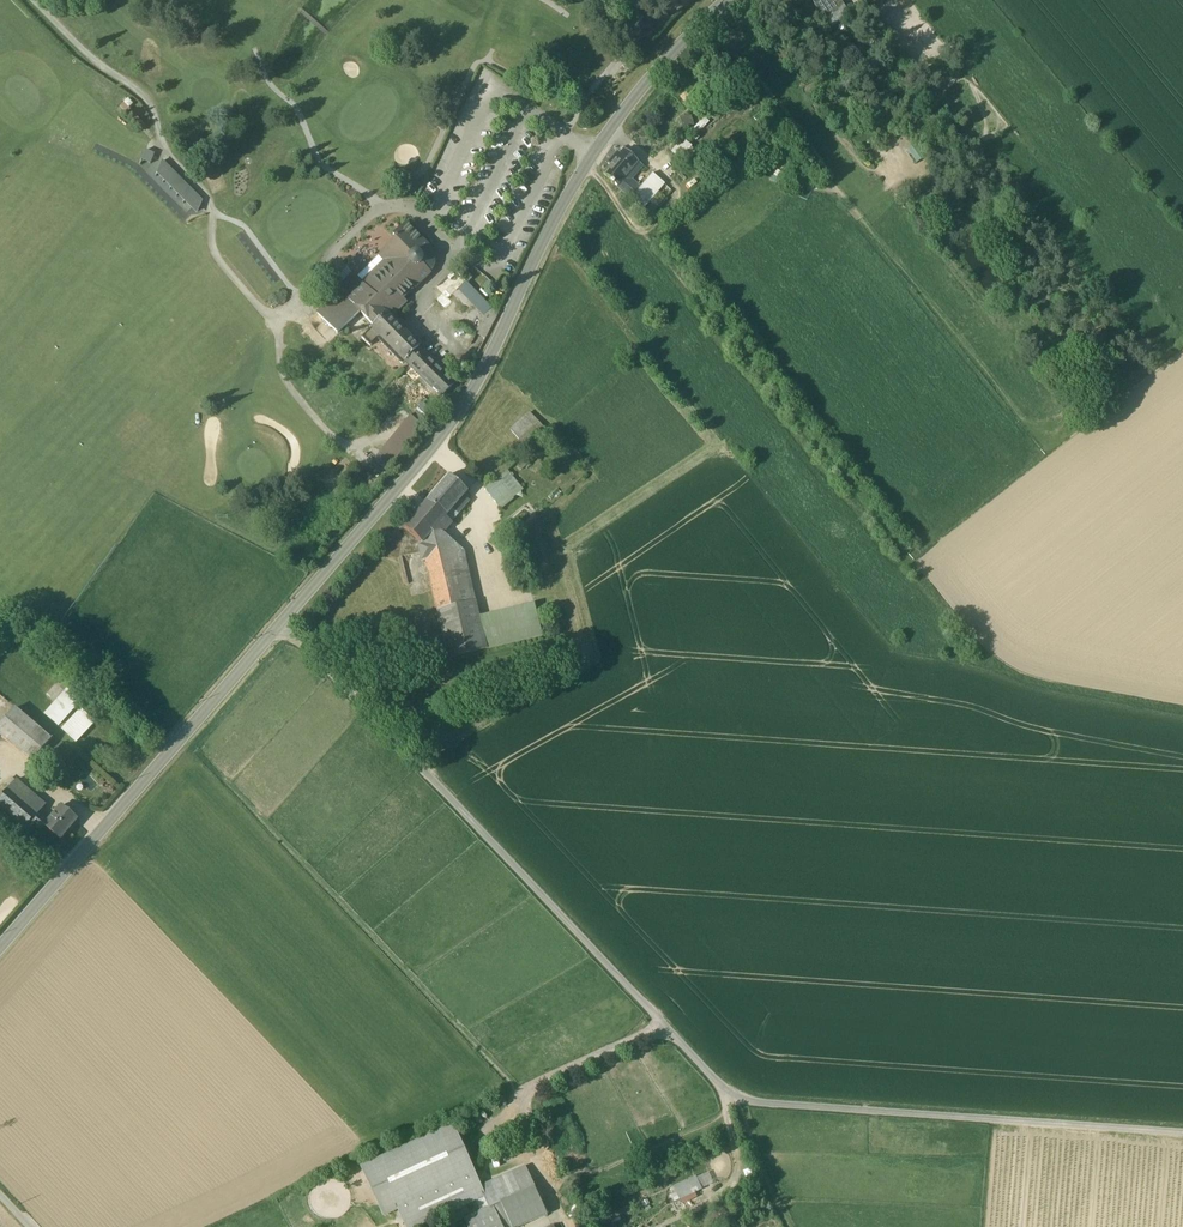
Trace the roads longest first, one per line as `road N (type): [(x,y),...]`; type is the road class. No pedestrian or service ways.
road 1 (unclassified): [(1182,1136),(741,1104),(283,622)]
road 2 (track): [(588,163),(998,665),(1020,681),(1182,713)]
road 3 (secondary): [(727,0),(611,128),(461,410),(283,622)]
road 4 (secondary): [(283,622),(0,947)]

